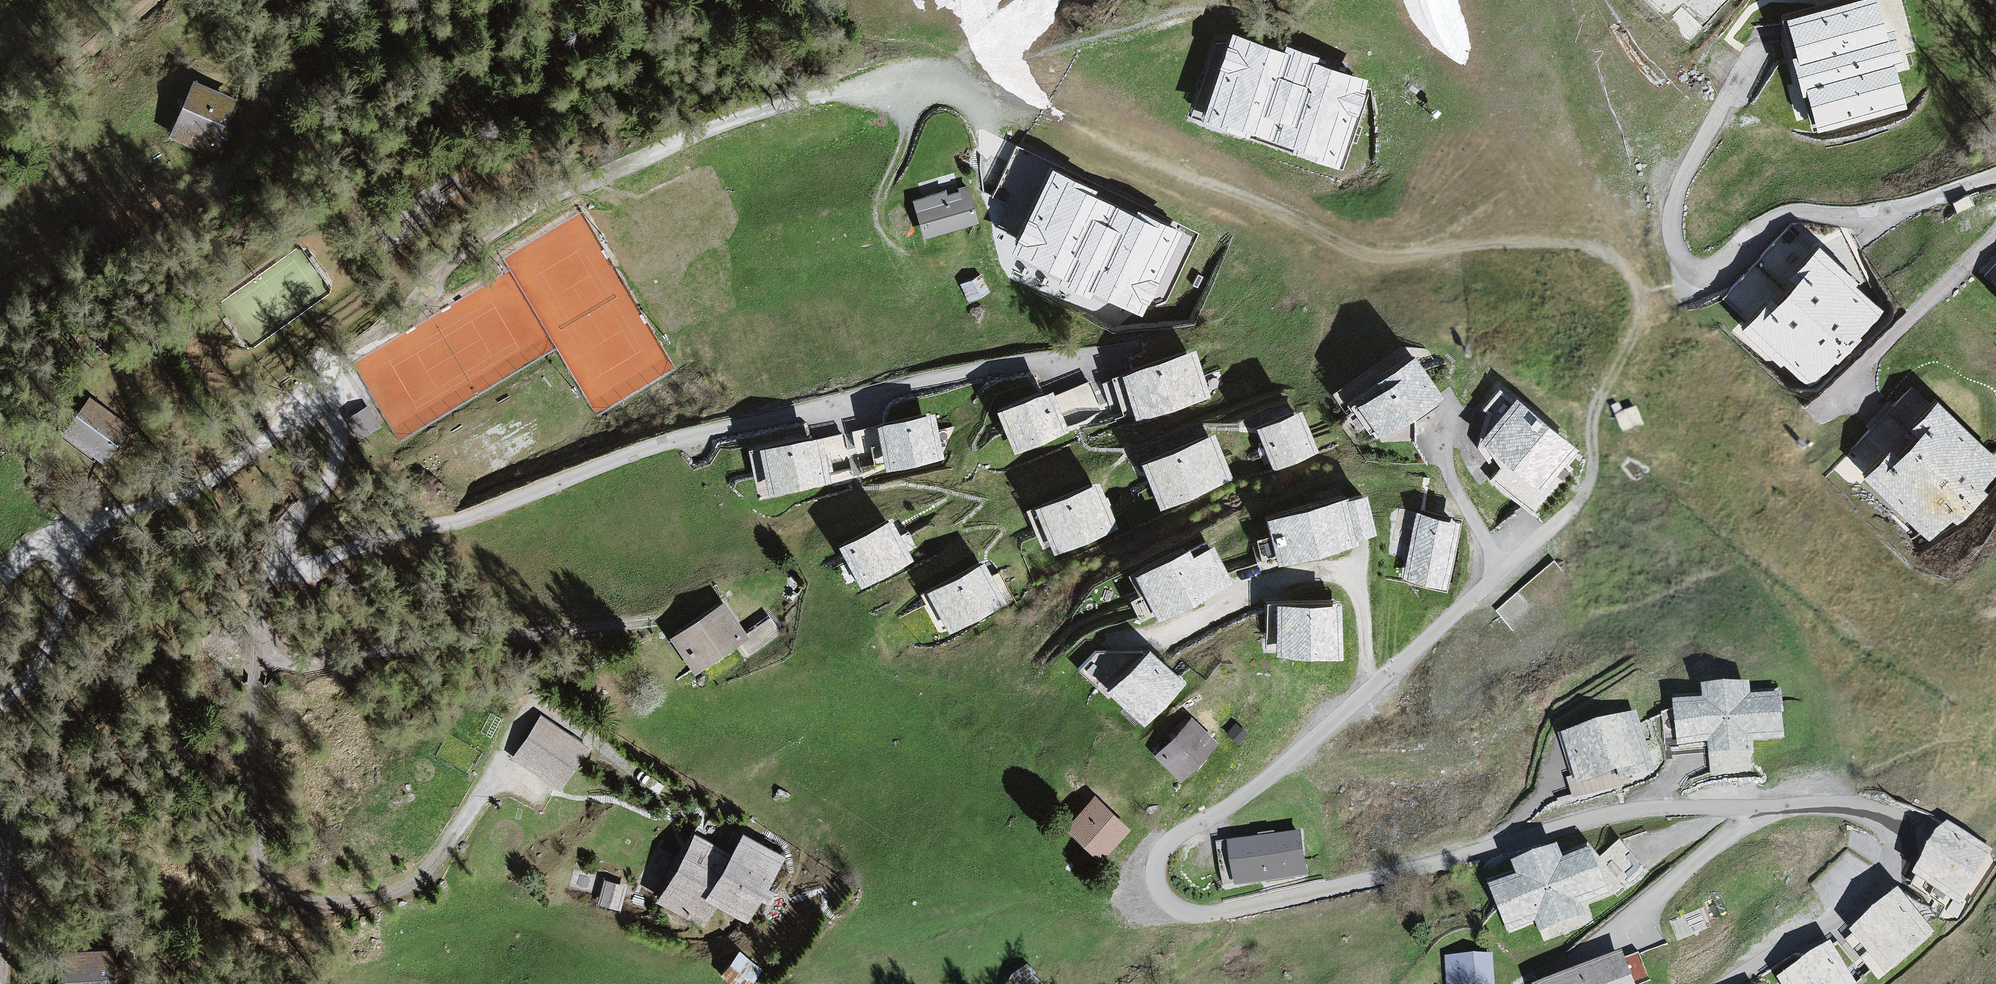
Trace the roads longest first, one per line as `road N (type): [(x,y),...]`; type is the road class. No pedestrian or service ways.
road 1 (track): [(1995,177),(1919,202),(1766,214),(1671,267),(1604,234),(1392,251),(1253,192),(1058,130),(958,71)]
road 2 (residential): [(304,568),(823,404),(1030,357),(1112,348)]
road 3 (track): [(292,420),(339,361),(540,204),(767,110),(902,71),(958,71)]
road 4 (residential): [(73,533),(183,501),(292,420),(331,467),(304,568)]
road 5 (residential): [(73,533),(52,644),(0,703)]

